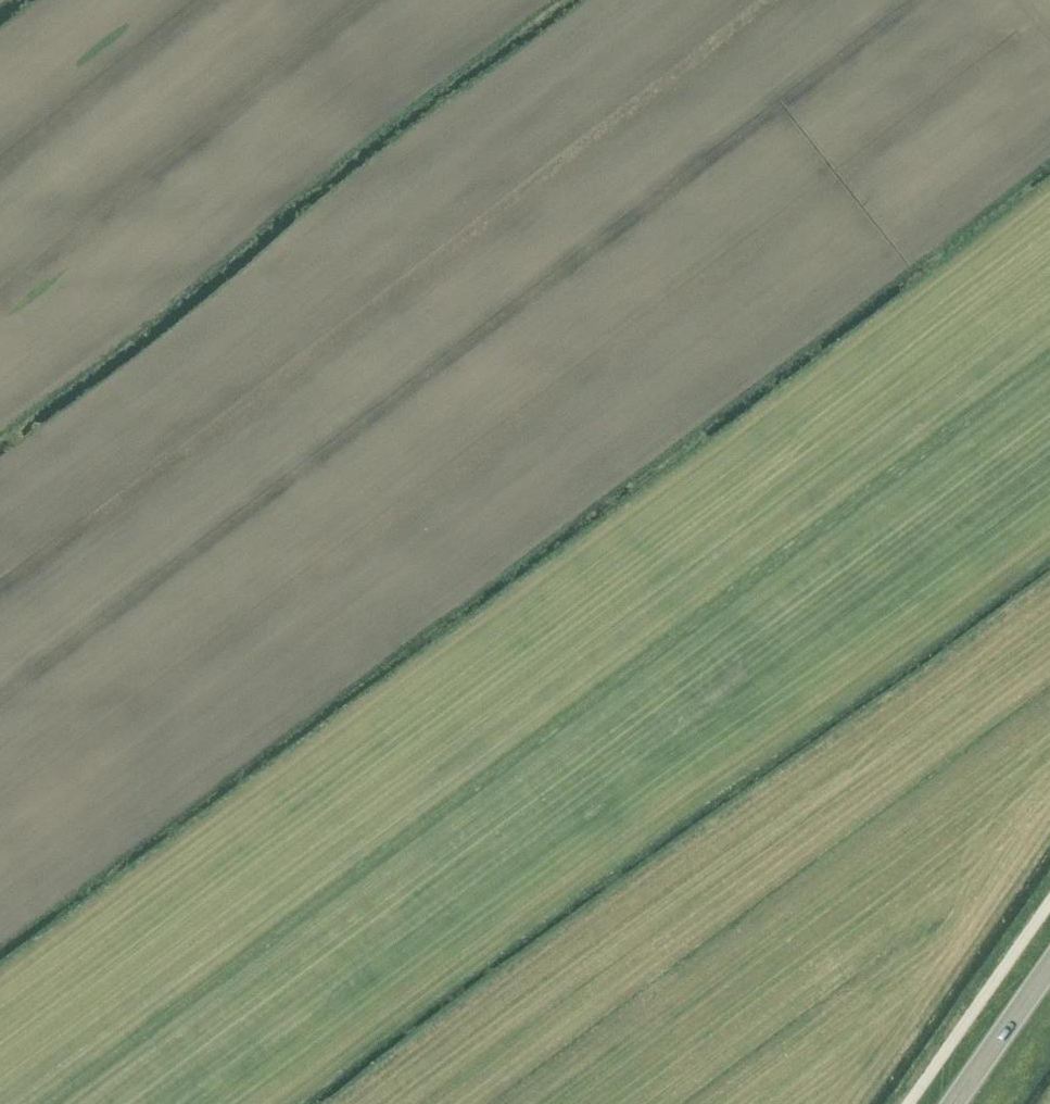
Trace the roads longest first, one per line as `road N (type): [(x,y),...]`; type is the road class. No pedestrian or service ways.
road 1 (secondary): [(952,1103),(1049,964)]

